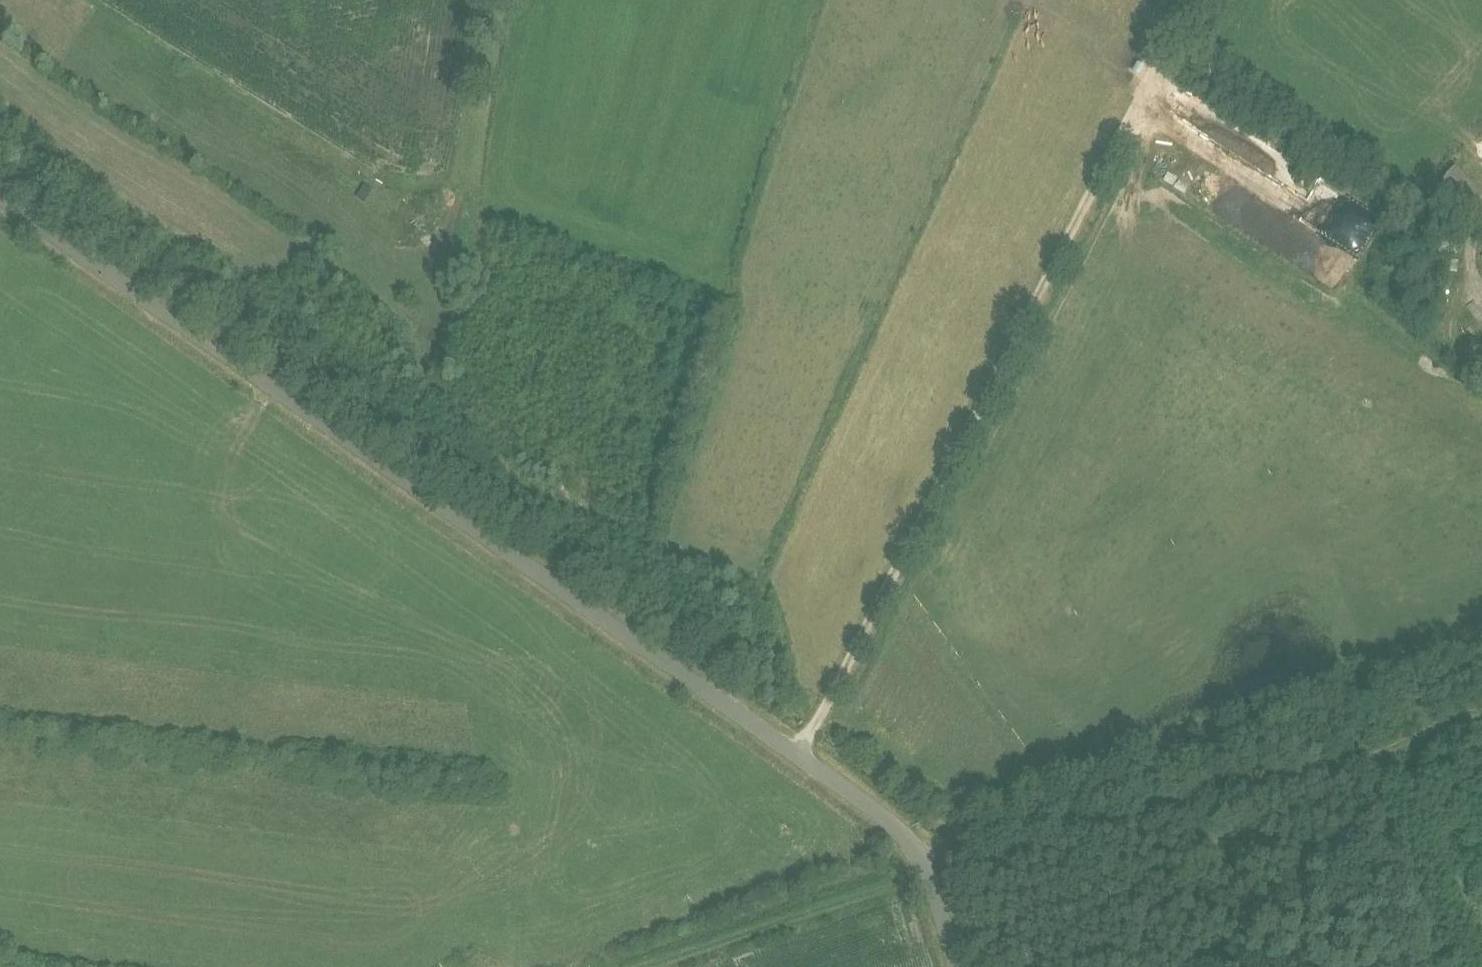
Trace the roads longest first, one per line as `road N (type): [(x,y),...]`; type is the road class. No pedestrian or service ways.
road 1 (unclassified): [(955,966),(934,891),(882,819),(0,199)]
road 2 (track): [(799,759),(1159,54)]

